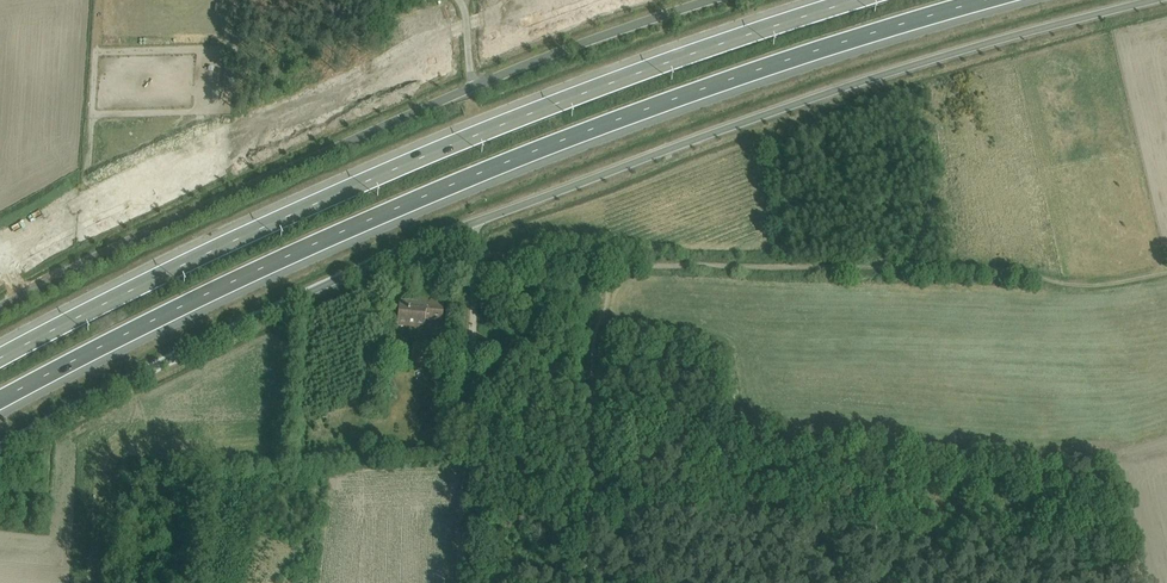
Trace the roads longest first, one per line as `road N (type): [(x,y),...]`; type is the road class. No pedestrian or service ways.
road 1 (motorway): [(0,400),(265,266),(531,152),(983,0)]
road 2 (motorway): [(857,0),(558,102),(403,165),(183,264),(0,359)]
road 3 (unclassified): [(1148,0),(871,78),(474,223)]
road 4 (unclassified): [(474,223),(257,316),(0,448)]
road 5 (tertiary): [(471,88),(0,307)]
road 6 (track): [(476,254),(465,582)]
road 7 (tertiary): [(709,0),(471,88)]

